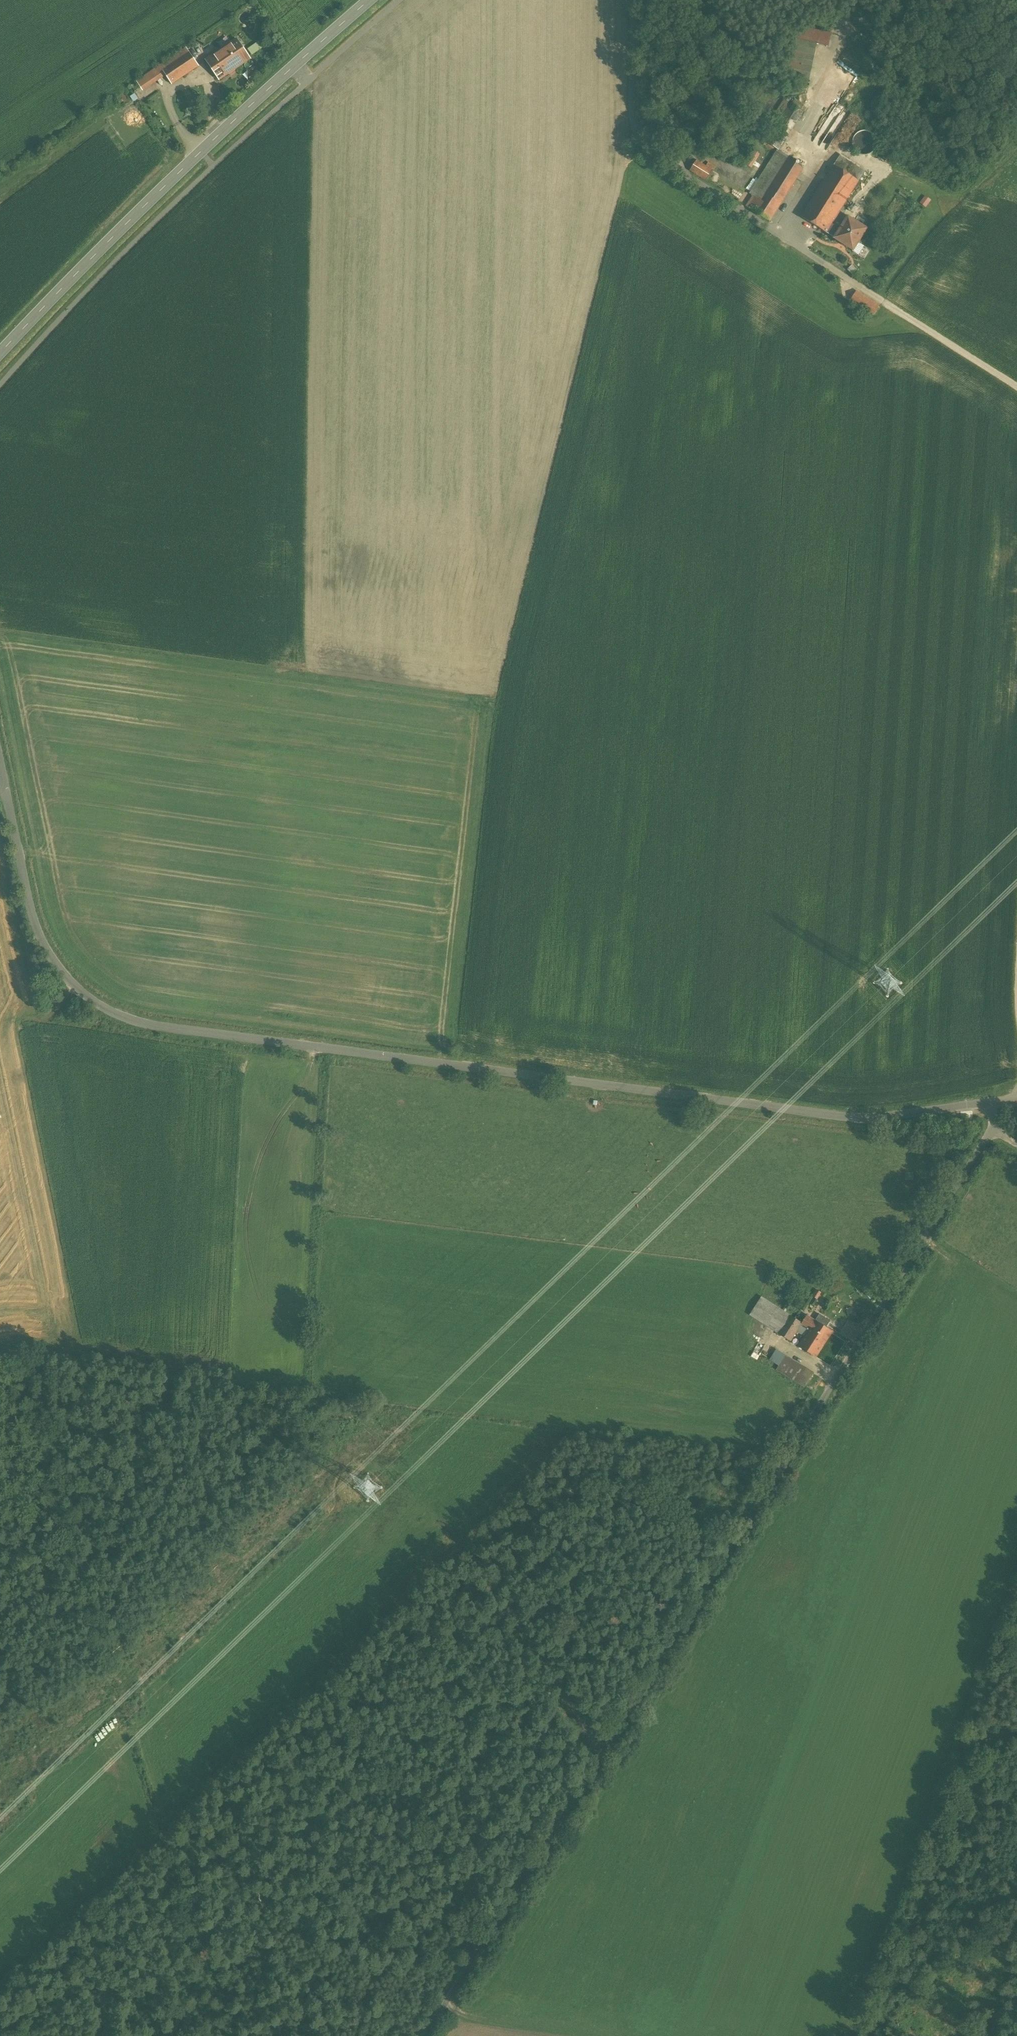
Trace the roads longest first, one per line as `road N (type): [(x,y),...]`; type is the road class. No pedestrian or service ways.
road 1 (unclassified): [(0,763),(39,932),(74,987),(132,1021),(835,1118),(1009,1102)]
road 2 (unclassified): [(424,2035),(1009,1102)]
road 3 (tertiary): [(0,353),(201,152),(369,0)]

